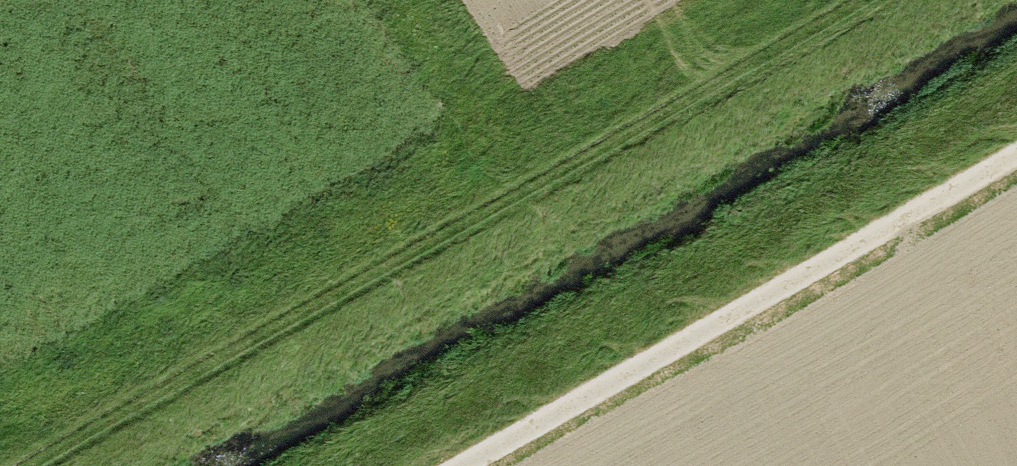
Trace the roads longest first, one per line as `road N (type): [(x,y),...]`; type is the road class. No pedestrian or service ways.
road 1 (track): [(0,465),(762,0)]
road 2 (track): [(408,465),(1016,111)]

